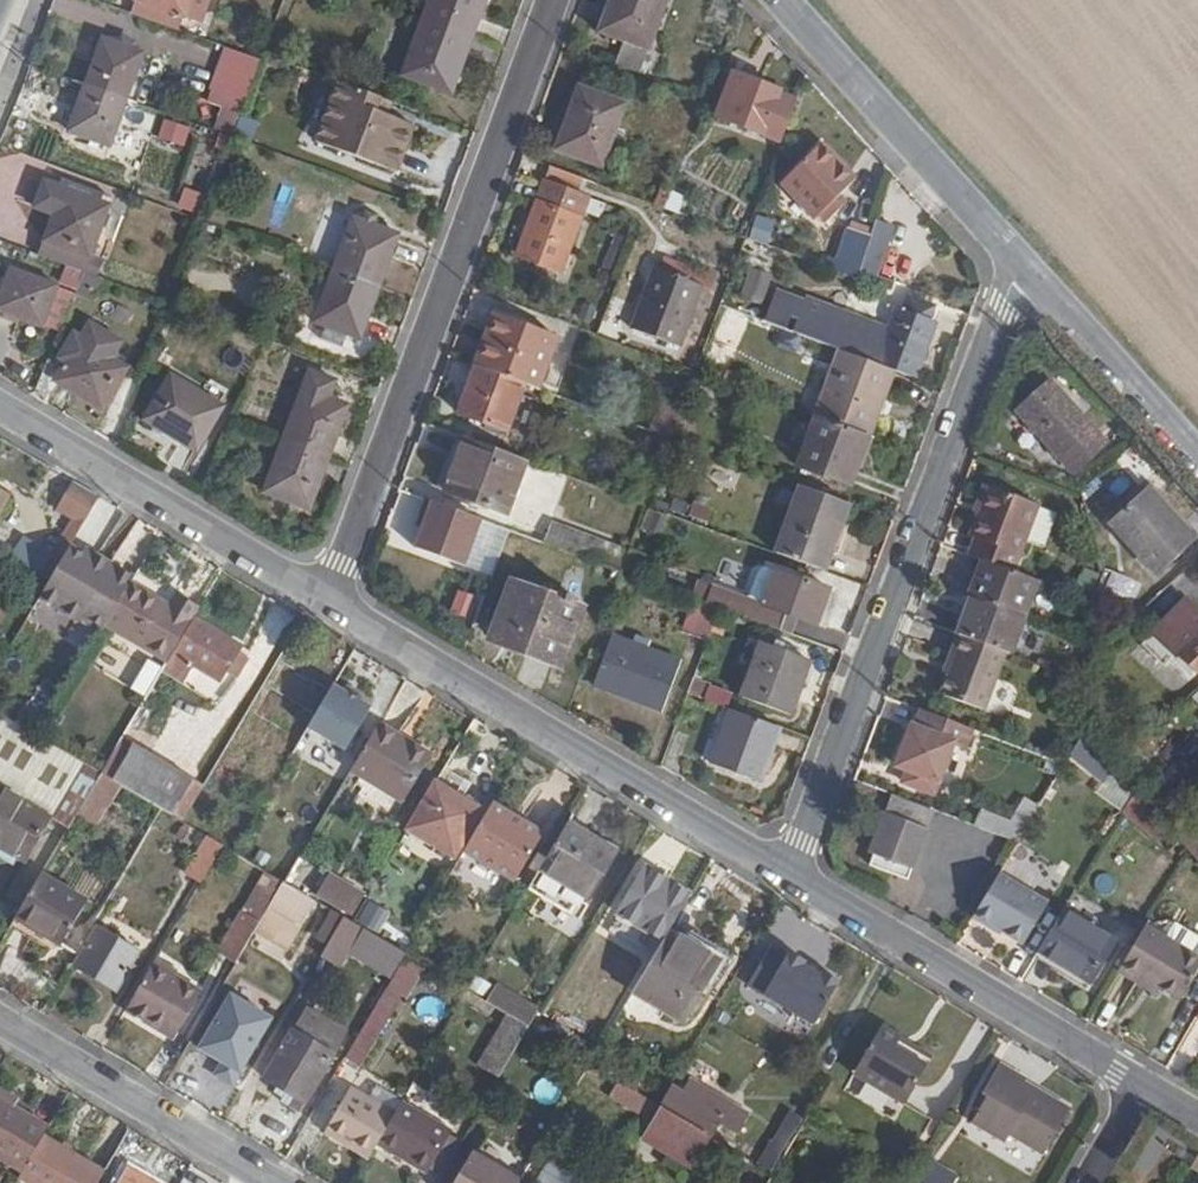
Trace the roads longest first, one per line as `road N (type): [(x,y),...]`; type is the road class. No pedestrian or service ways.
road 1 (residential): [(789,872),(1024,258)]
road 2 (residential): [(552,0),(330,600)]
road 3 (residential): [(330,600),(789,872)]
road 4 (residential): [(789,872),(1144,1088)]
road 5 (residential): [(0,408),(330,600)]
road 6 (residential): [(1024,258),(785,0)]
road 7 (residential): [(275,1182),(0,1019)]
road 8 (residential): [(1197,451),(1024,258)]

